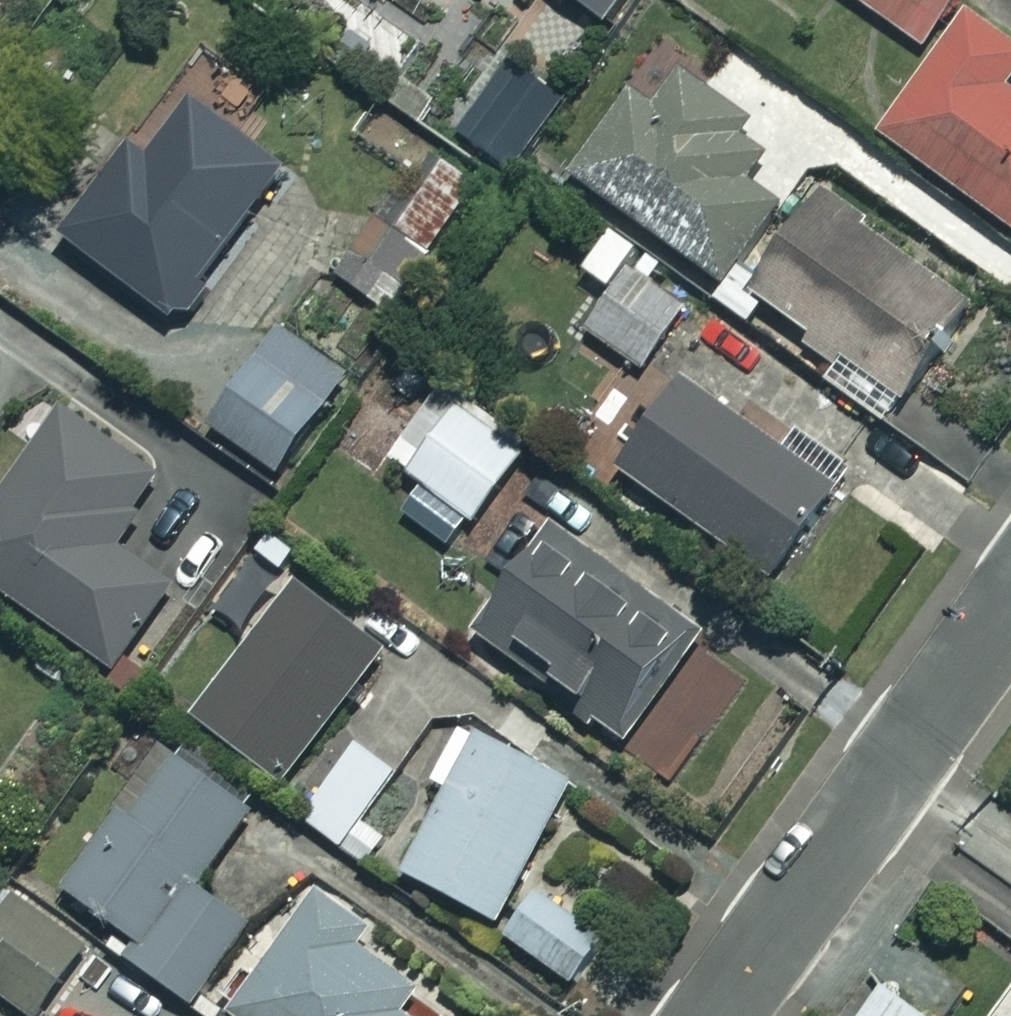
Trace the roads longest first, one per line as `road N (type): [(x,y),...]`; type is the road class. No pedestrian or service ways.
road 1 (residential): [(1010,602),(714,1015)]

